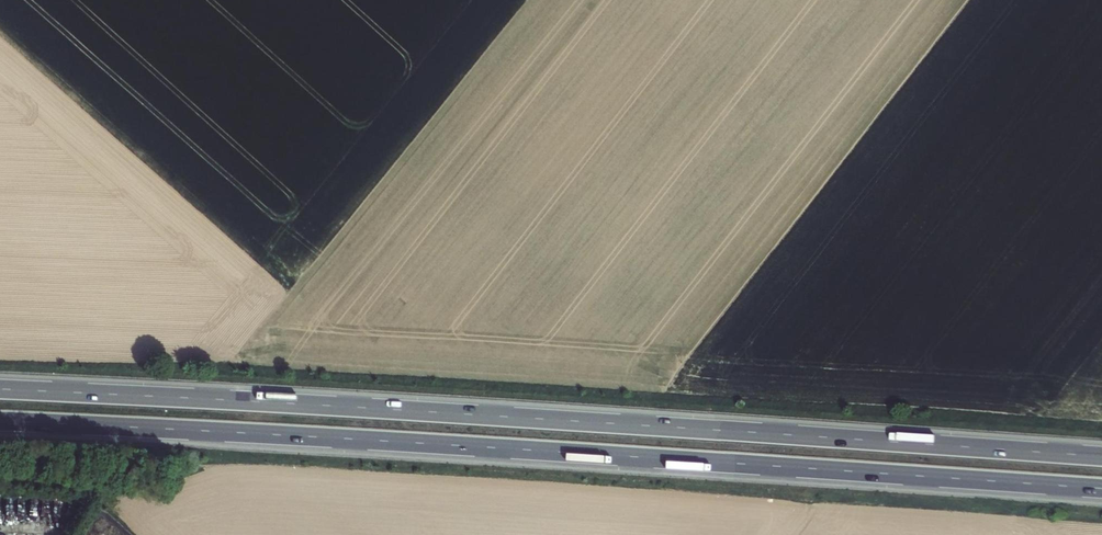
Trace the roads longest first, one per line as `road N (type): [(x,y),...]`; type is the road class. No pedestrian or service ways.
road 1 (motorway): [(1101,456),(0,389)]
road 2 (motorway): [(0,422),(1101,489)]

